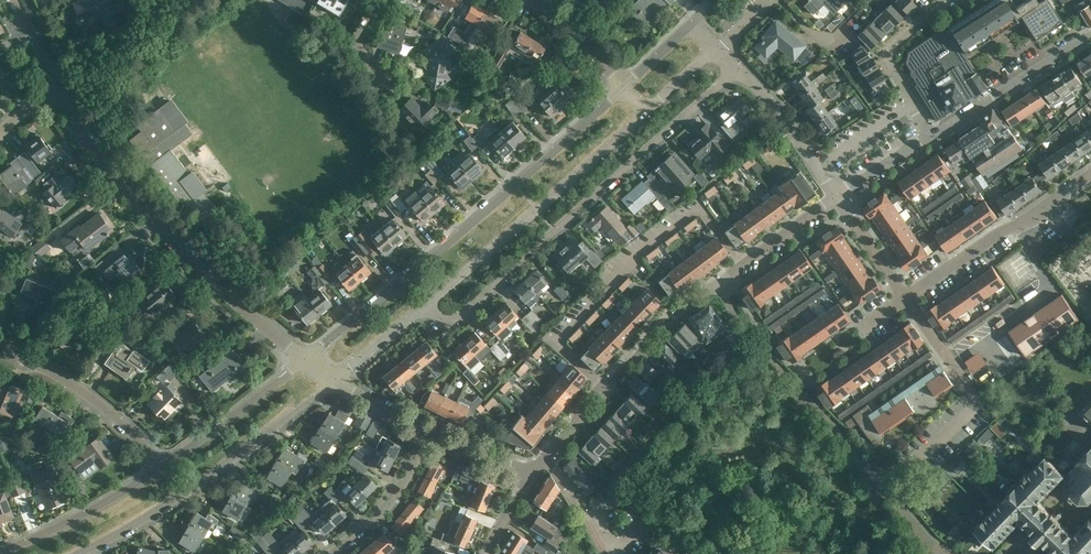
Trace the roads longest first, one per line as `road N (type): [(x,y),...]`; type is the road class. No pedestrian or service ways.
road 1 (residential): [(623,88),(305,359)]
road 2 (residential): [(421,310),(449,324),(736,68)]
road 3 (residential): [(305,359),(184,258),(127,195),(59,91)]
road 4 (residential): [(81,553),(215,471),(335,380)]
road 5 (residential): [(421,310),(645,110)]
road 6 (residential): [(545,456),(597,388),(720,282)]
road 7 (residential): [(907,299),(1090,172)]
road 8 (residential): [(160,466),(95,400),(0,350)]
road 9 (residential): [(930,135),(1090,34)]
road 10 (residential): [(160,466),(0,553)]
road 11 (residential): [(305,359),(160,466)]
road 12 (residential): [(930,135),(886,57),(945,0)]
road 13 (residential): [(836,197),(790,125),(736,68)]
road 14 (residential): [(333,553),(388,505),(427,433)]
road 15 (residential): [(720,282),(836,197)]
road 16 (residential): [(798,390),(736,319),(720,282)]
road 17 (residential): [(527,0),(623,88)]
road 18 (residential): [(716,49),(686,27),(623,88)]
road 19 (residential): [(907,299),(836,197)]

